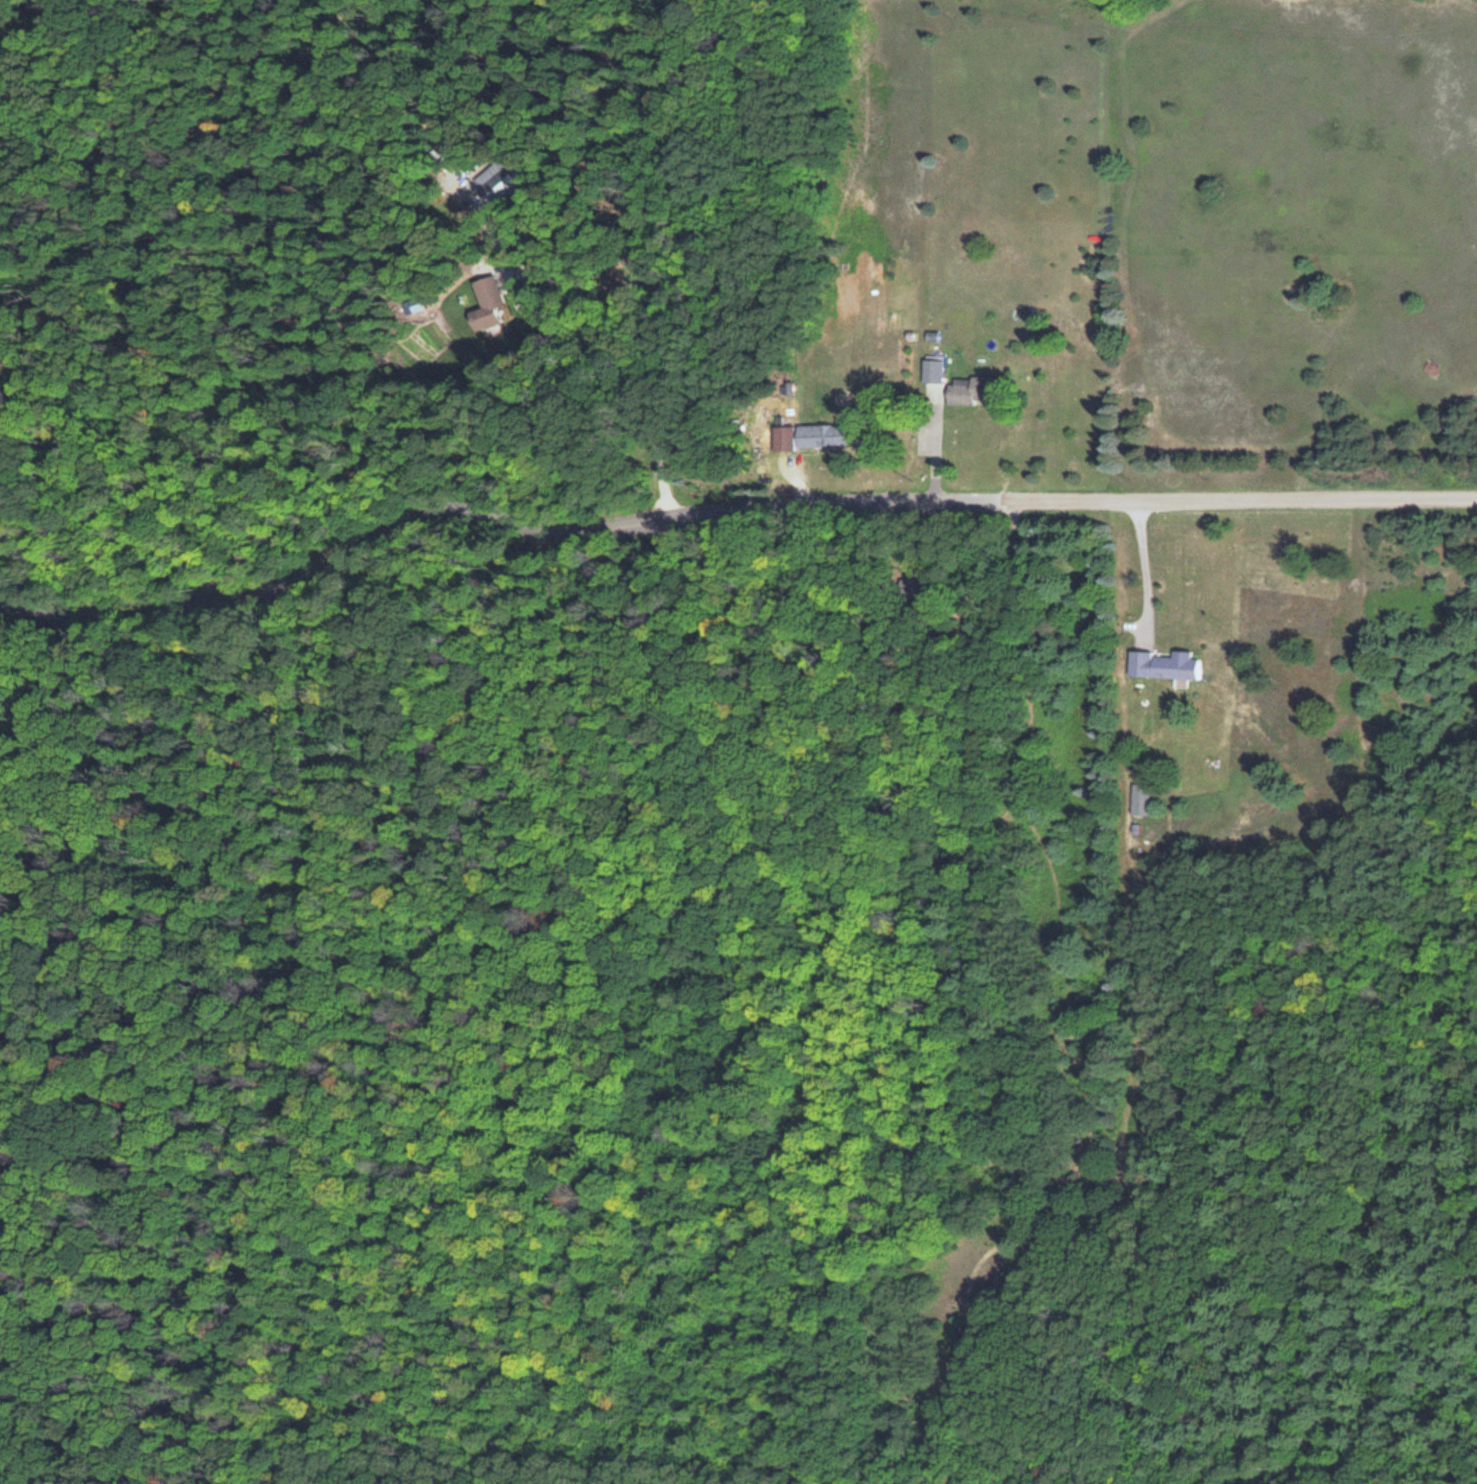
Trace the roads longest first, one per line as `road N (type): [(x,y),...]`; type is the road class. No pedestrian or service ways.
road 1 (residential): [(0,592),(60,612),(104,615),(268,596),(416,514),(450,507),(483,509),(562,536),(708,511),(1476,502)]

